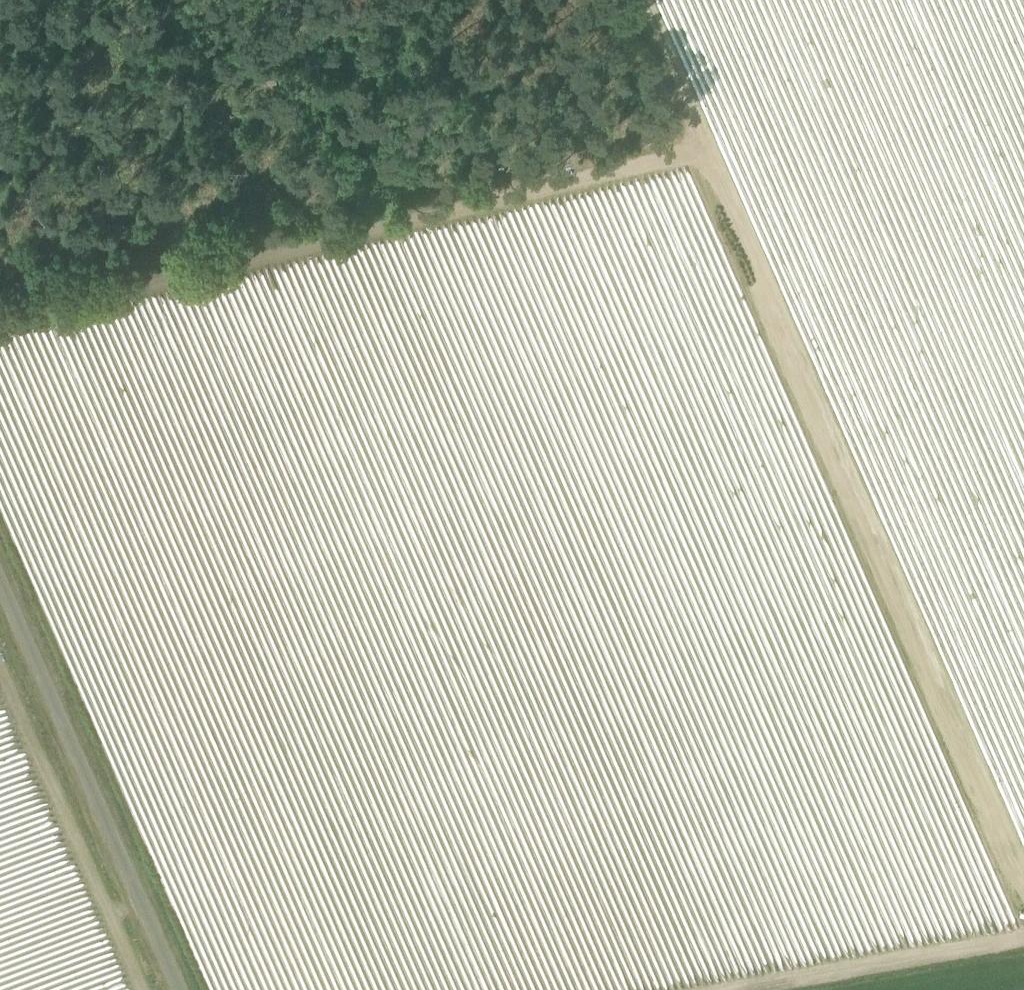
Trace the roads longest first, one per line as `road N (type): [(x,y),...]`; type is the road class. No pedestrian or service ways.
road 1 (track): [(1023,888),(639,0)]
road 2 (unclassified): [(183,989),(0,572)]

